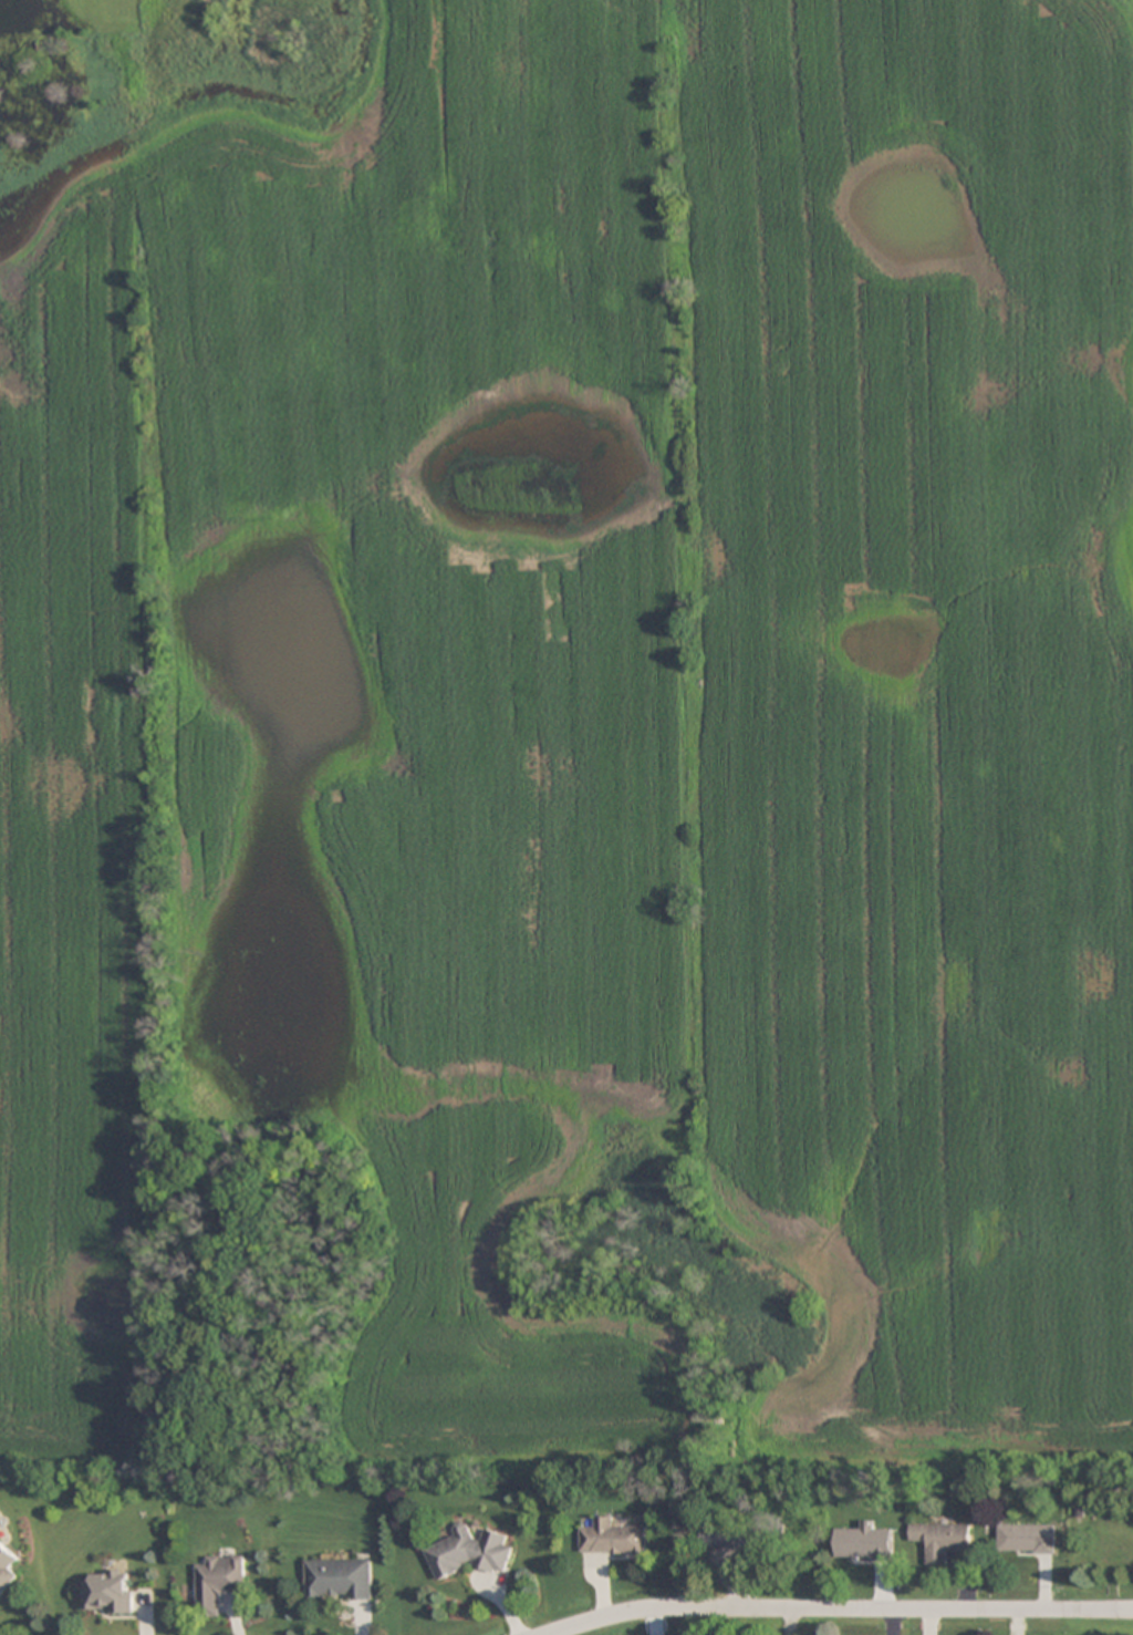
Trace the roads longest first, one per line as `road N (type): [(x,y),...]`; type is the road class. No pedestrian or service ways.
road 1 (residential): [(1132,1610),(667,1608),(555,1634)]

